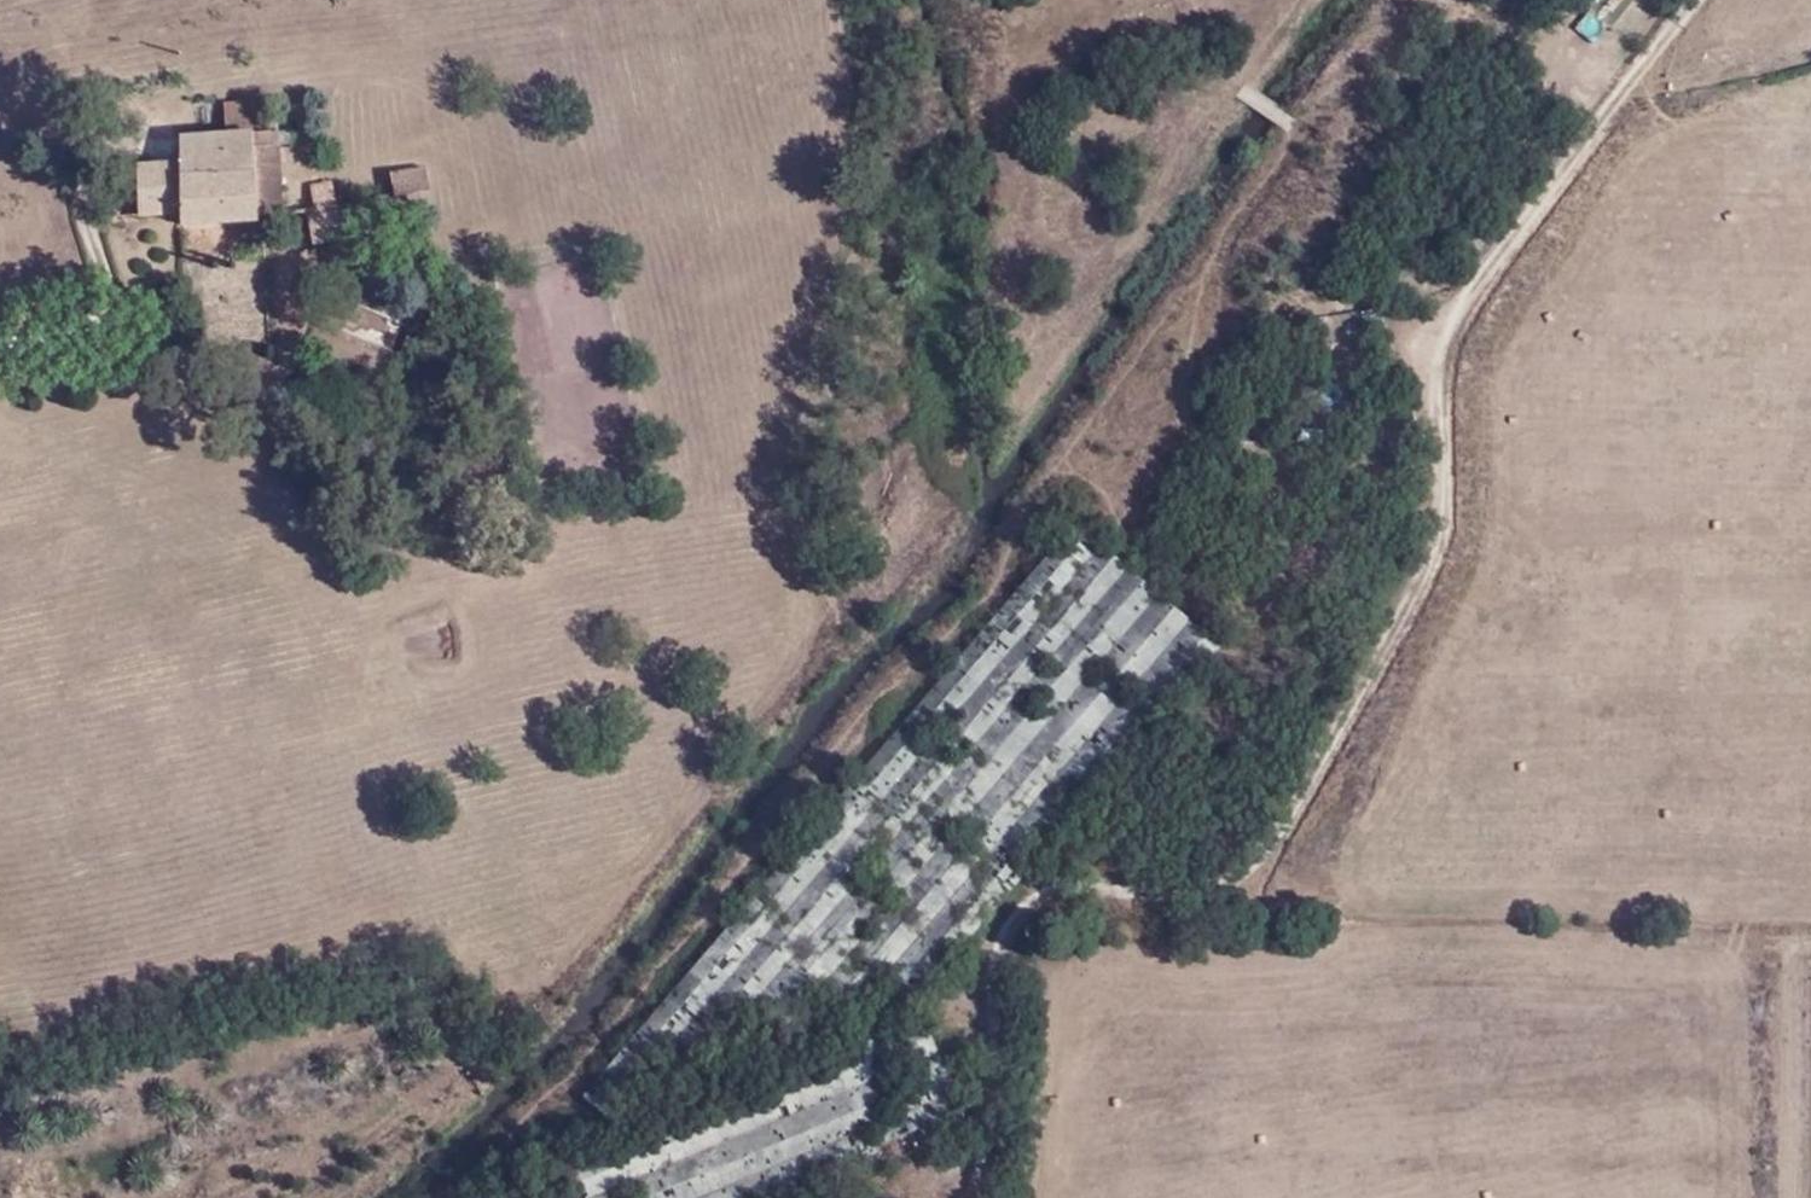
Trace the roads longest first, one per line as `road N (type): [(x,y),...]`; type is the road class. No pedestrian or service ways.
road 1 (track): [(877,1197),(943,1178),(990,1138),(998,980),(1028,909),(1099,889),(1202,895),(1252,877),(1340,732),(1436,549),(1428,437),(1465,321),(1699,0)]

